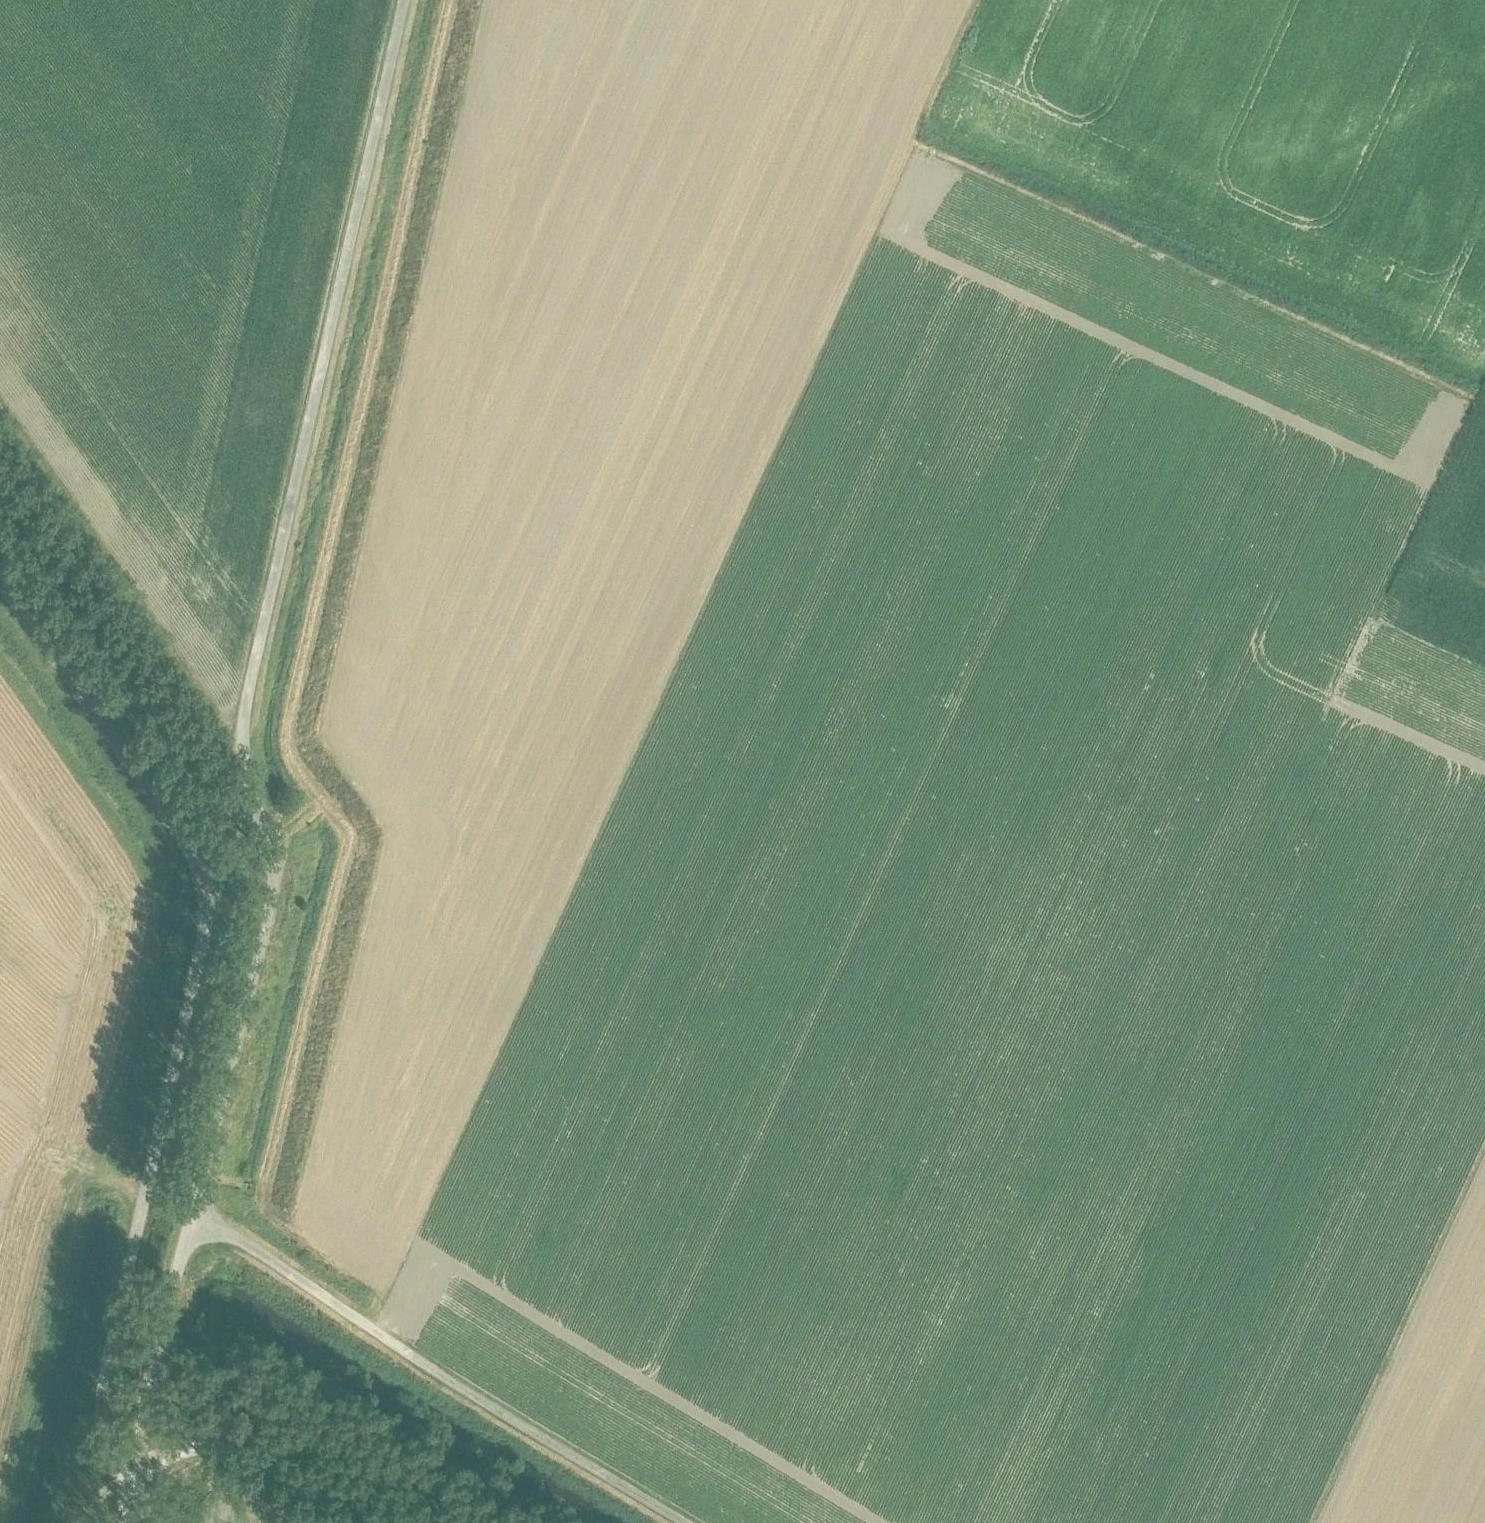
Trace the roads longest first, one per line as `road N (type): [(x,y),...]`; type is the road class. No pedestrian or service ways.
road 1 (unclassified): [(194,1219),(272,886),(241,730),(416,0)]
road 2 (unclassified): [(130,1501),(106,1436),(103,1390),(208,893),(199,863),(0,578)]
road 3 (unclassified): [(194,1219),(686,1522)]
road 4 (unclassified): [(130,1501),(142,1416),(194,1219)]
road 5 (unclassified): [(362,1522),(226,1448),(163,1460),(130,1501)]

